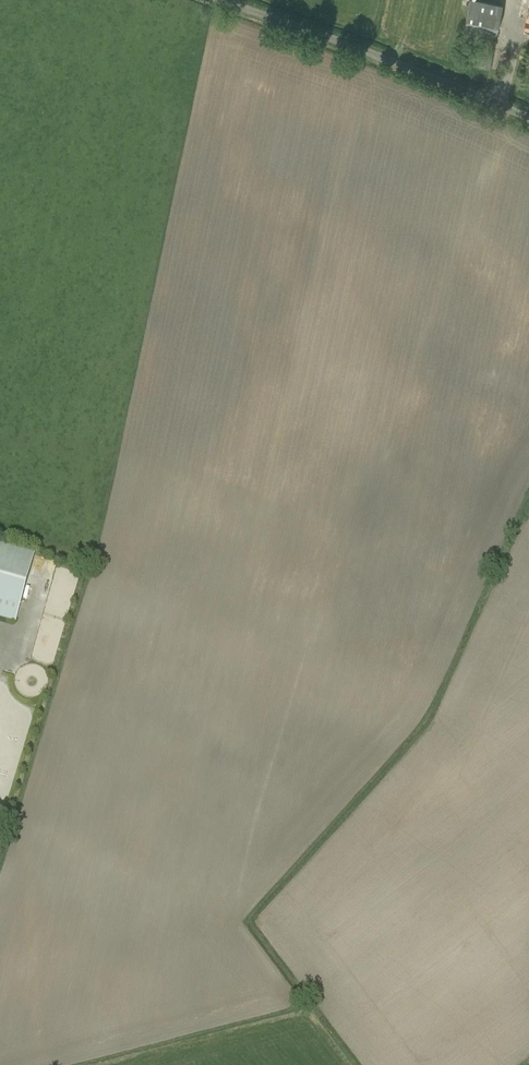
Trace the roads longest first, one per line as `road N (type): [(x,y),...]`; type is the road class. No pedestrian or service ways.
road 1 (unclassified): [(528,120),(329,30),(238,0)]

